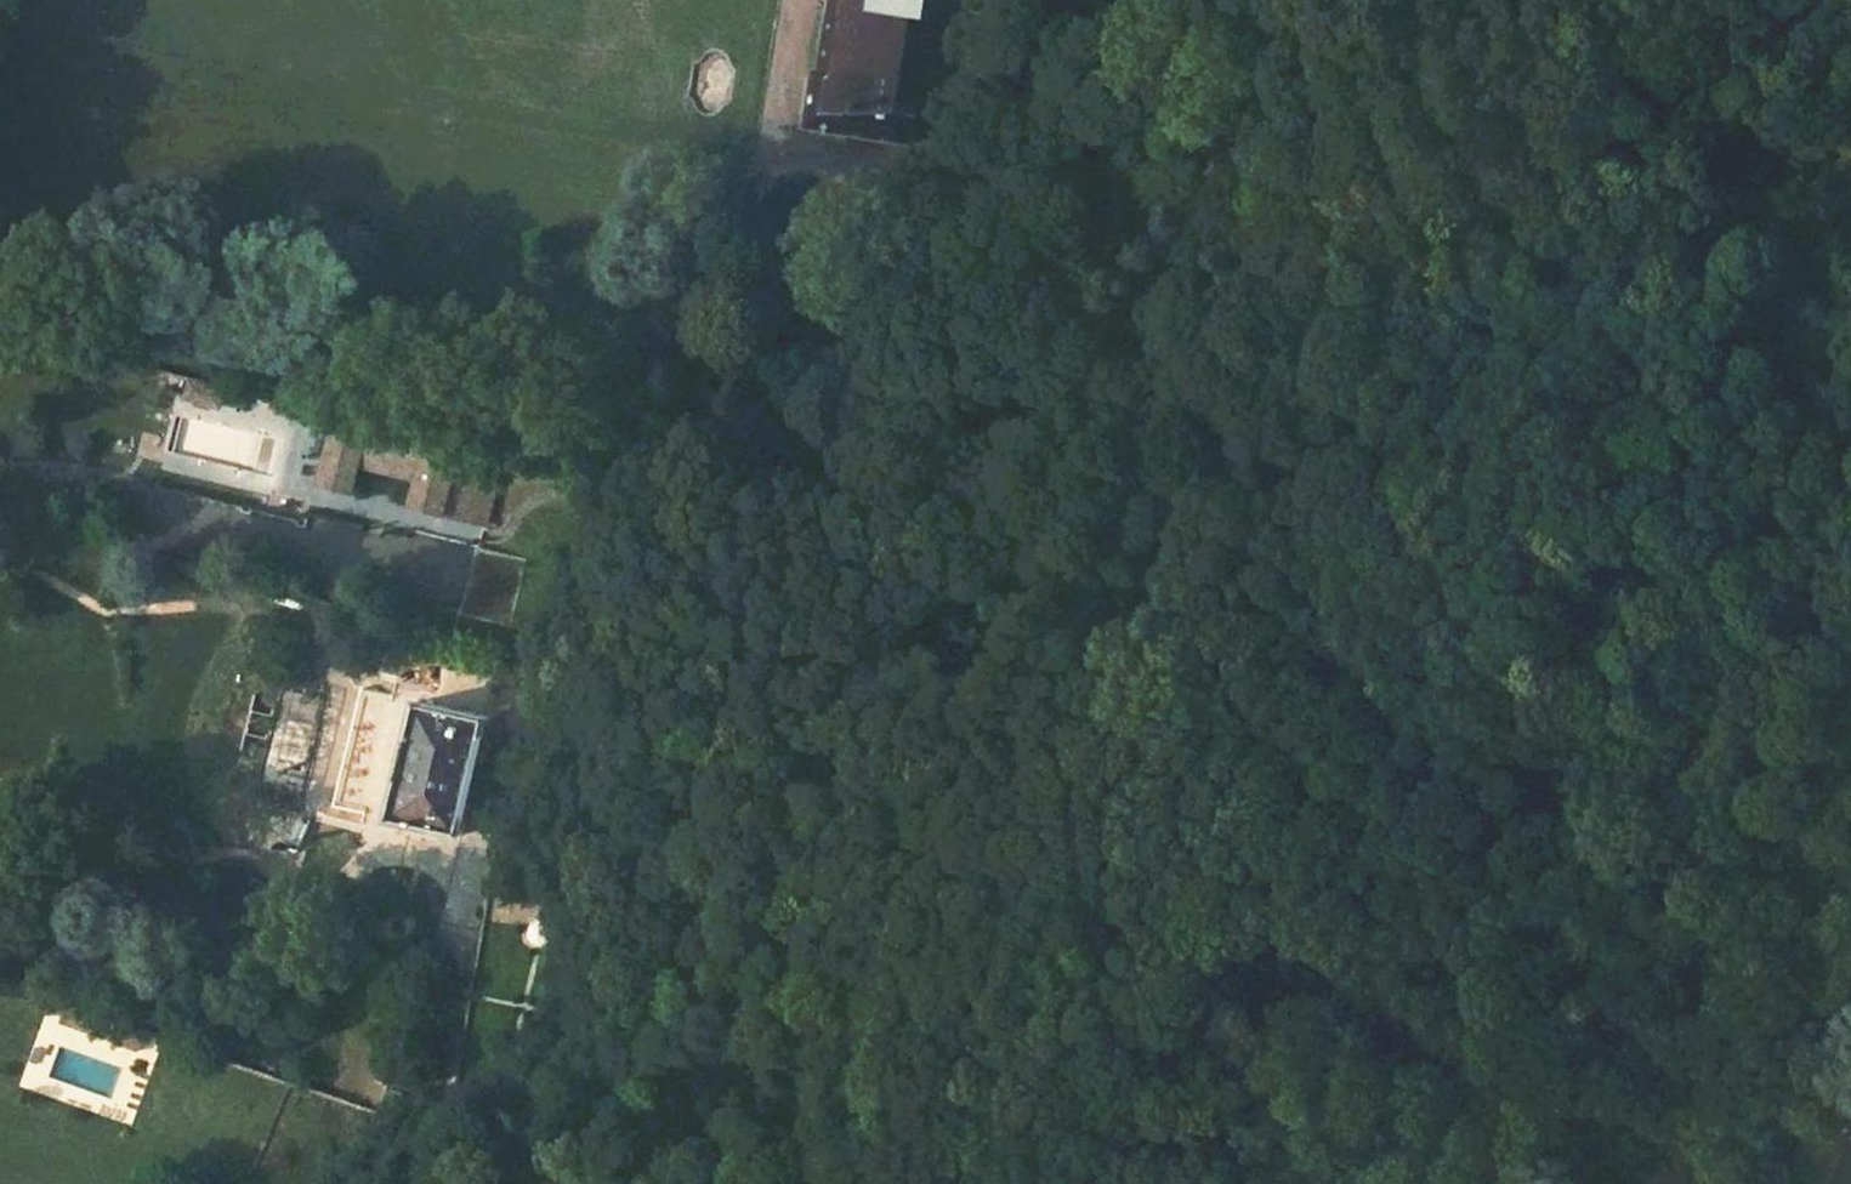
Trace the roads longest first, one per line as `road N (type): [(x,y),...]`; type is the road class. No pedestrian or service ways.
road 1 (track): [(0,224),(487,336),(704,336),(755,302),(807,0)]

